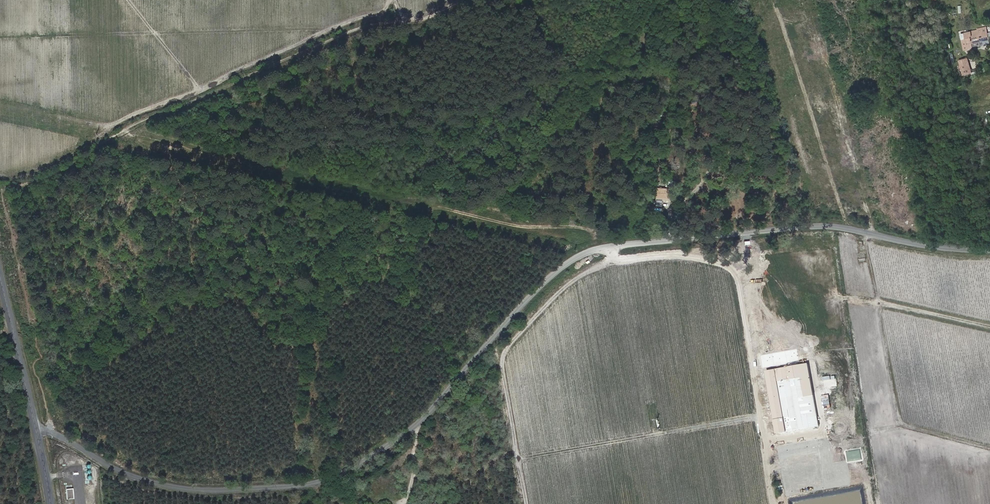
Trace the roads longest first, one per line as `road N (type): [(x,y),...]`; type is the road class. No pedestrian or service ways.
road 1 (unclassified): [(36,428),(121,472),(167,486),(304,486),(361,463),(415,426),(532,295),(595,249),(828,226),(989,250)]
road 2 (track): [(773,503),(734,272),(682,255),(640,257)]
road 3 (track): [(614,260),(566,287),(503,357),(527,503)]
road 4 (track): [(734,272),(989,326)]
road 5 (track): [(520,459),(761,415)]
road 6 (tertiary): [(0,271),(36,428)]

